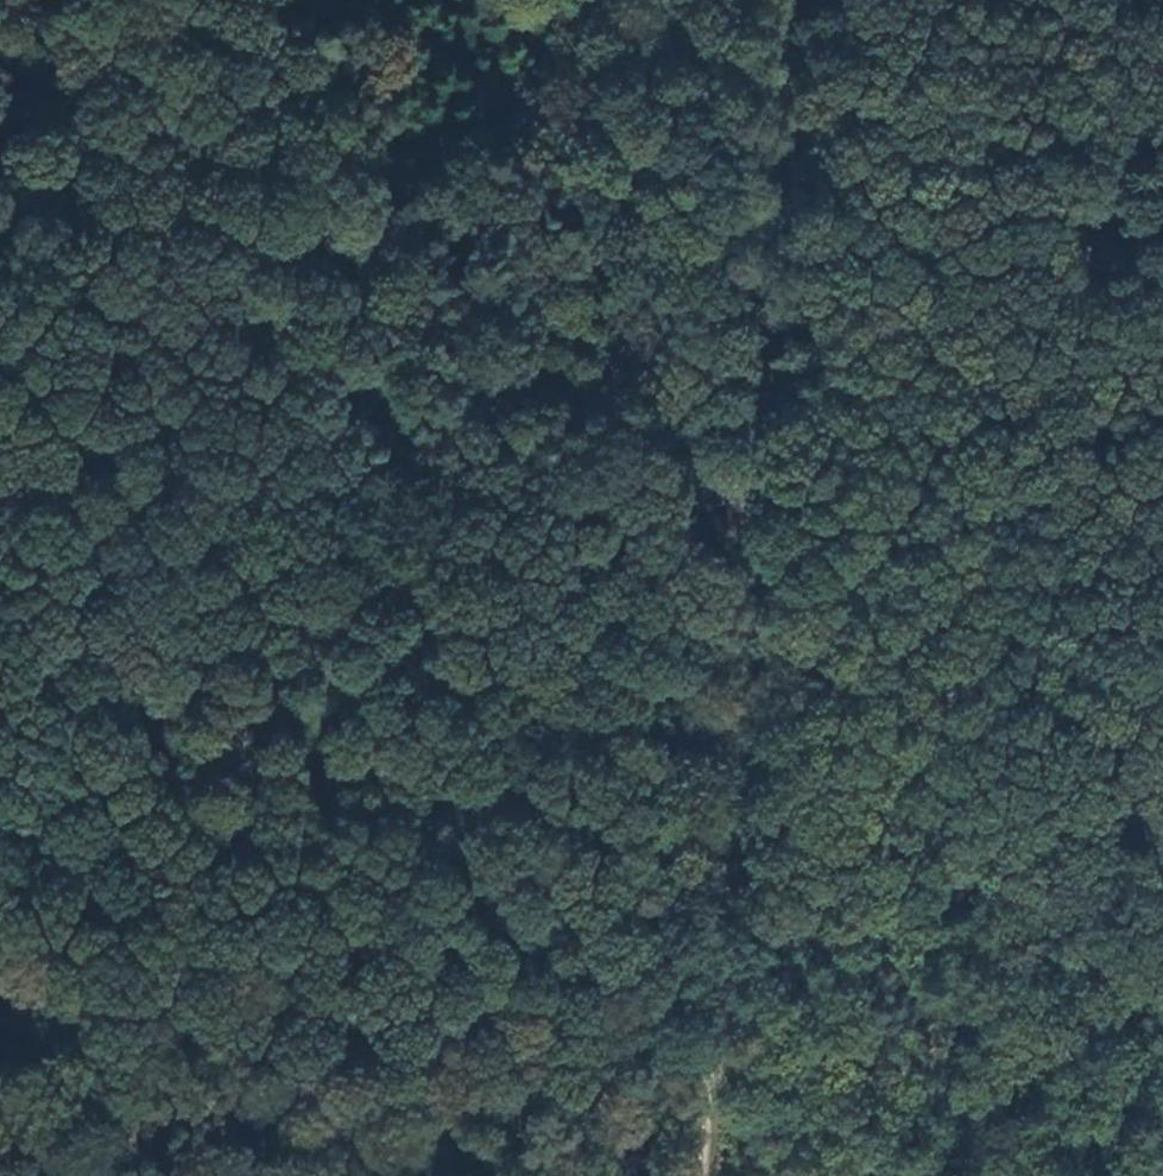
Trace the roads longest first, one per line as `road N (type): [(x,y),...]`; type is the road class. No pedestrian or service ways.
road 1 (track): [(794,0),(739,655)]
road 2 (track): [(739,655),(702,1175)]

